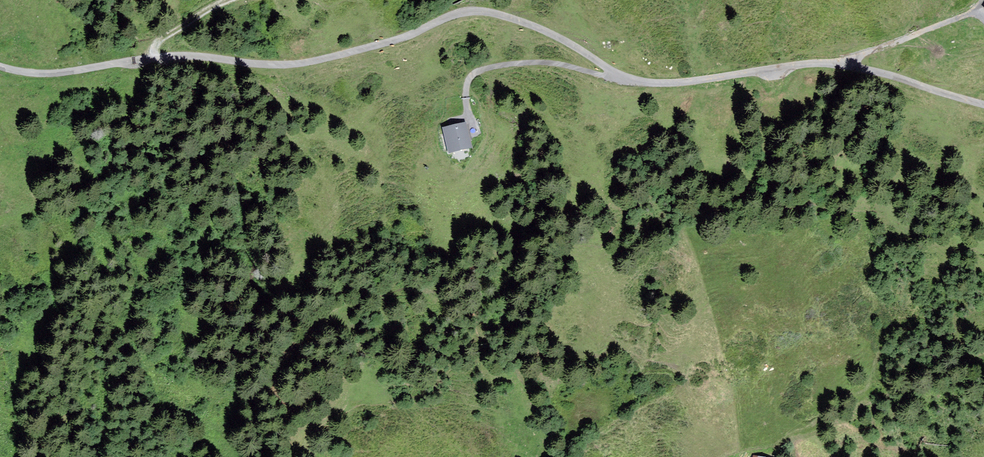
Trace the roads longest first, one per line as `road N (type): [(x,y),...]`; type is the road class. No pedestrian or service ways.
road 1 (unclassified): [(0,66),(50,73),(184,56),(297,64),(479,11),(543,30),(644,81),(822,64),(983,104)]
road 2 (track): [(467,114),(467,89),(478,72),(531,62),(616,73)]
road 3 (track): [(845,66),(975,15)]

